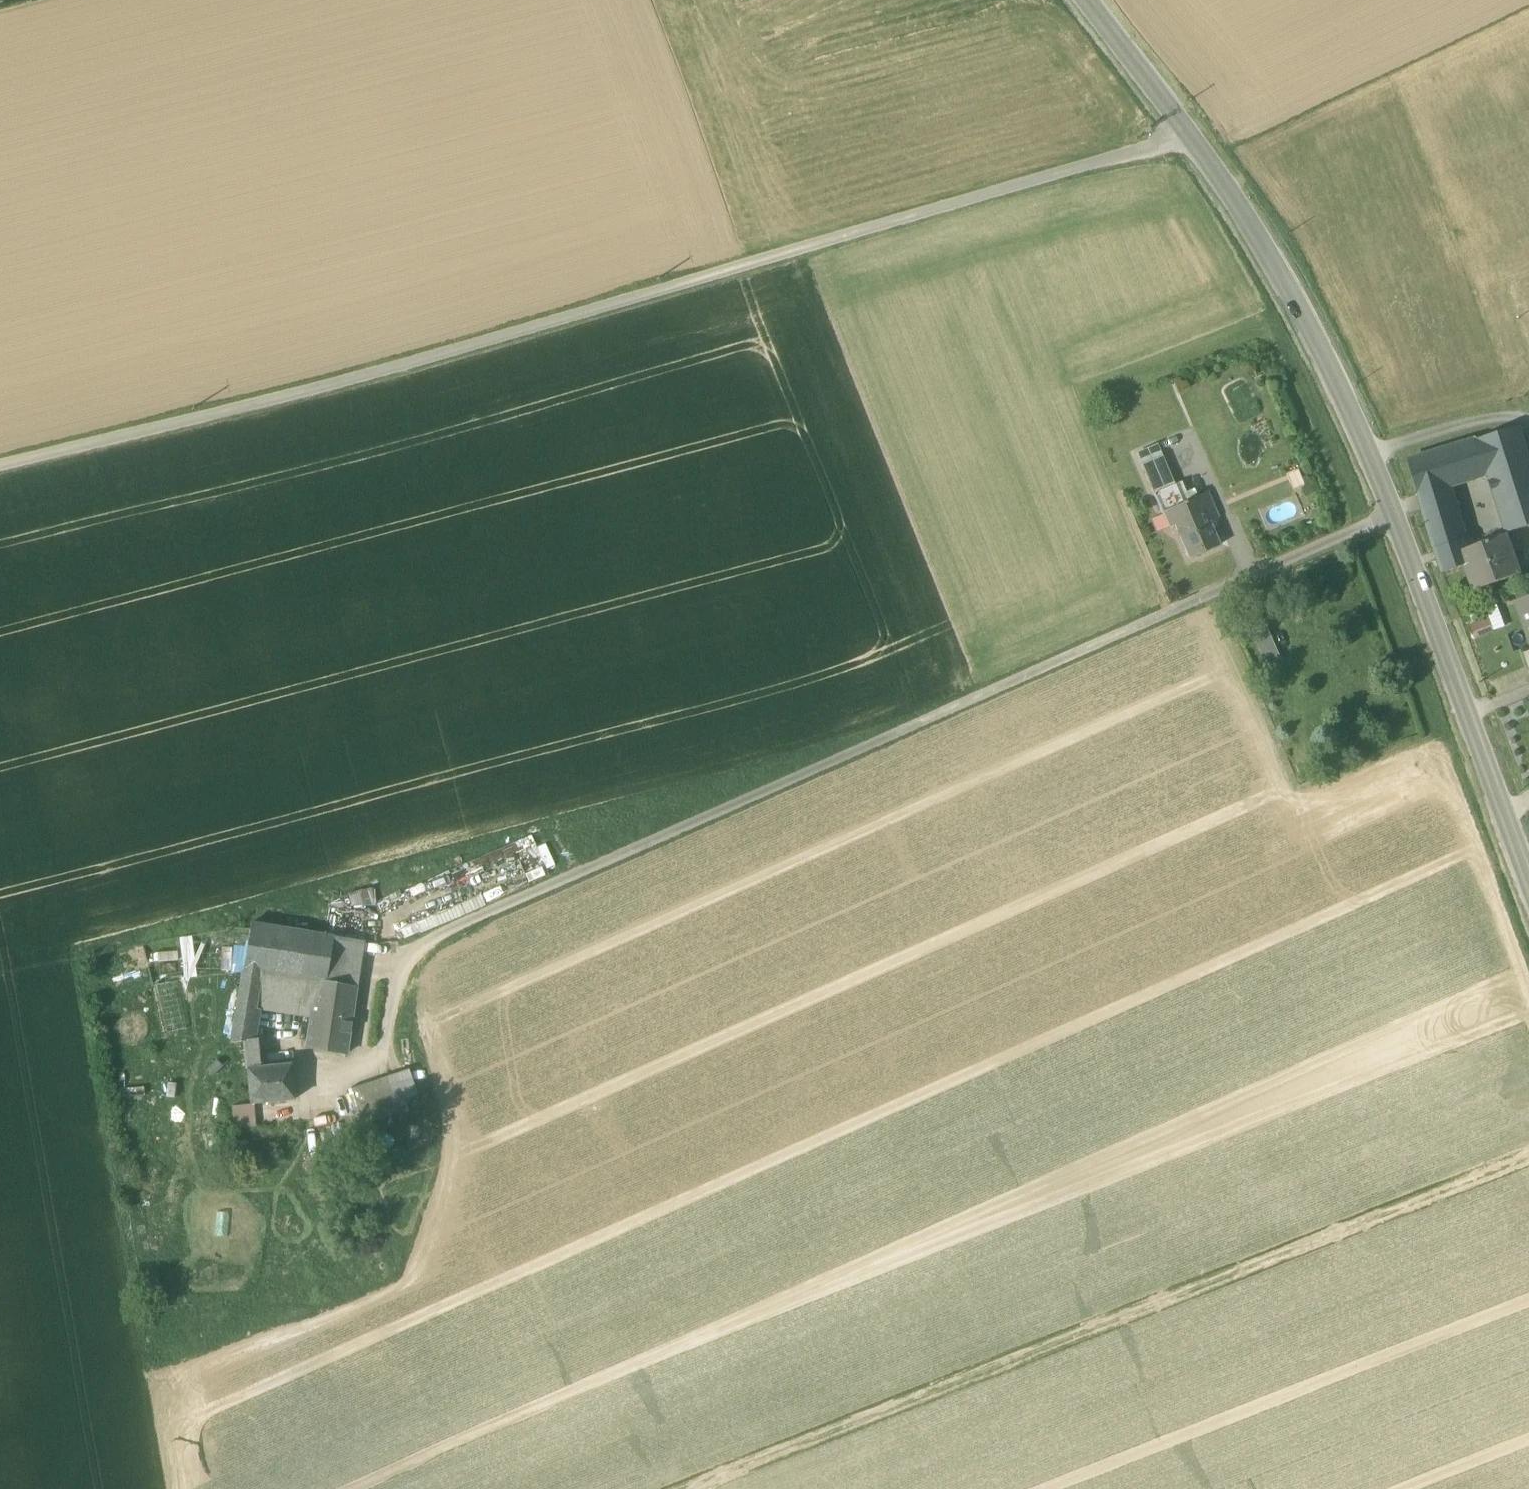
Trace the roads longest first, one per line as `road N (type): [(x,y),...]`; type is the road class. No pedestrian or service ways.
road 1 (secondary): [(1086,0),(1221,181),(1342,397),(1528,887)]
road 2 (track): [(678,1488),(1528,1160)]

